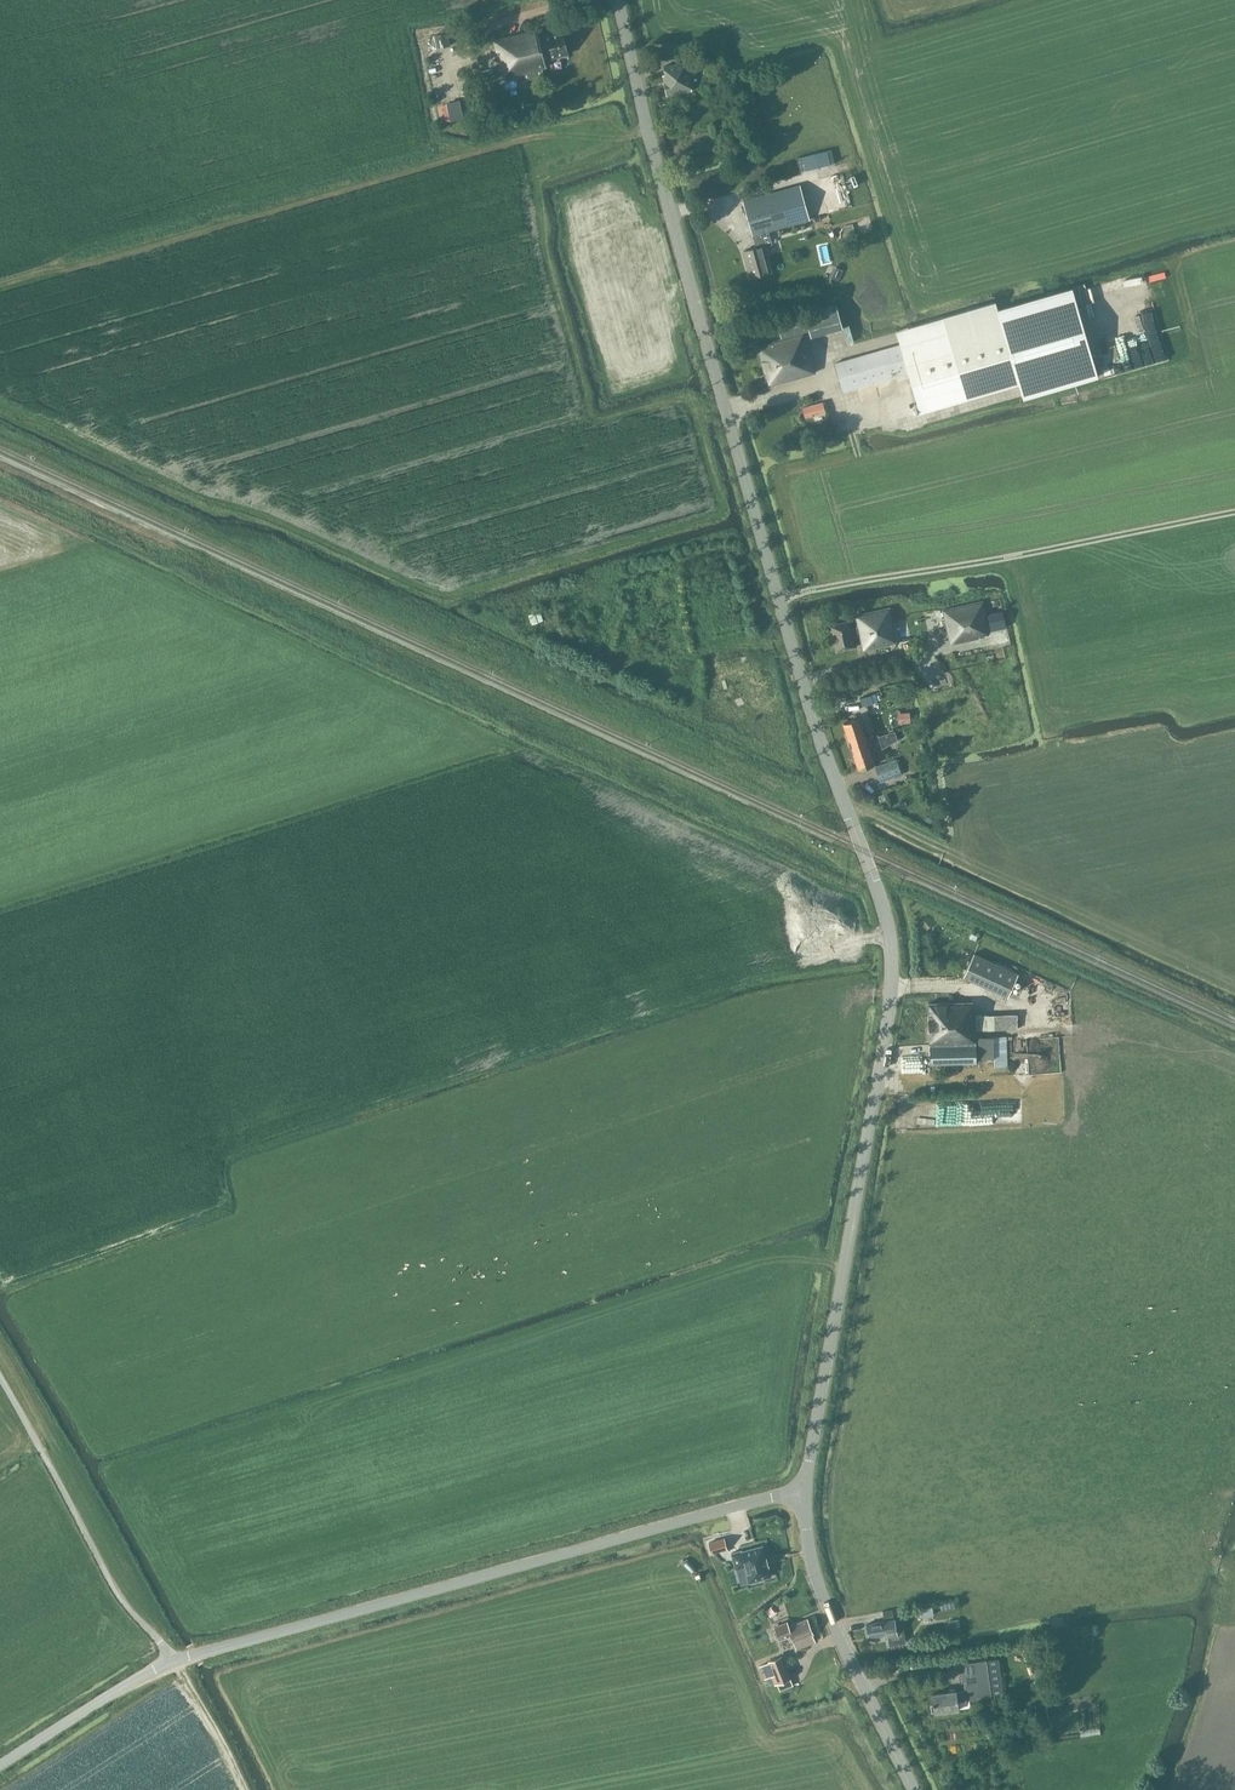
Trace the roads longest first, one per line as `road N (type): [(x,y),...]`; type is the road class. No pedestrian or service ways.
road 1 (tertiary): [(803,1491),(884,1047),(892,941),(750,496),(620,0)]
road 2 (unclassified): [(0,1763),(173,1659),(803,1491)]
road 3 (track): [(1234,511),(781,600)]
road 4 (tertiary): [(913,1789),(820,1588),(803,1491)]
road 5 (track): [(173,1659),(243,1789)]

